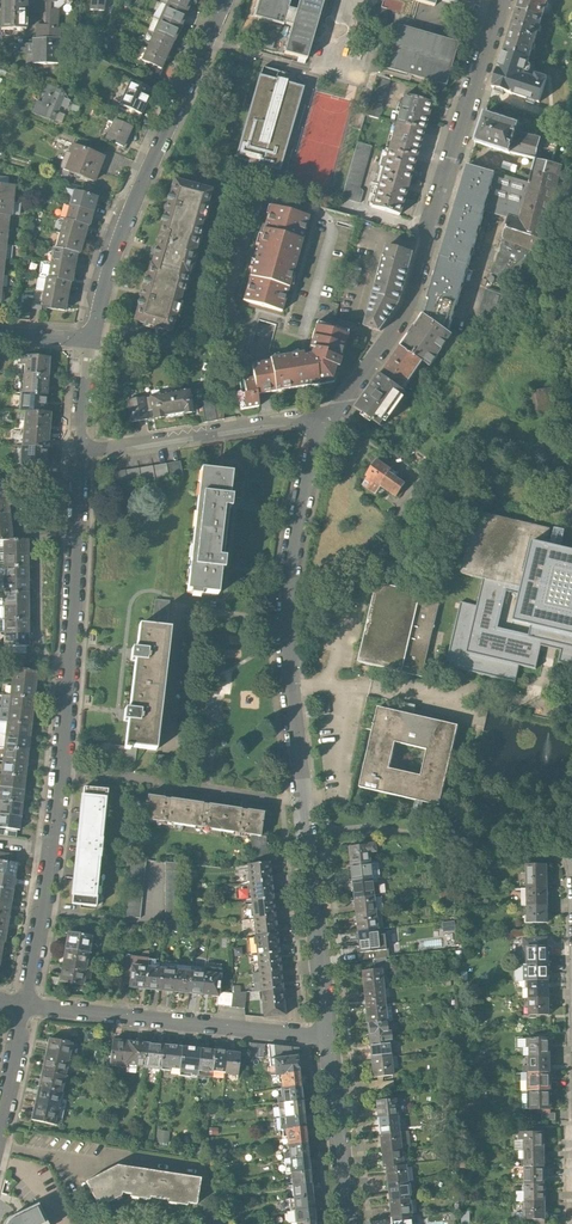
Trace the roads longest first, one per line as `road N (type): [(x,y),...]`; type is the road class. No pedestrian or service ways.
road 1 (residential): [(332,413),(407,303),(501,0)]
road 2 (residential): [(303,801),(287,608),(299,510),(332,413)]
road 3 (residential): [(92,338),(137,191),(226,0)]
road 4 (residential): [(60,772),(80,452)]
road 5 (residential): [(328,1037),(27,1006)]
road 6 (residential): [(332,413),(80,452)]
road 7 (residential): [(303,801),(60,772)]
road 8 (residential): [(328,1037),(303,801)]
road 9 (residential): [(351,1223),(328,1037)]
road 10 (residential): [(27,1006),(52,852)]
road 11 (residential): [(0,1124),(27,1006)]

